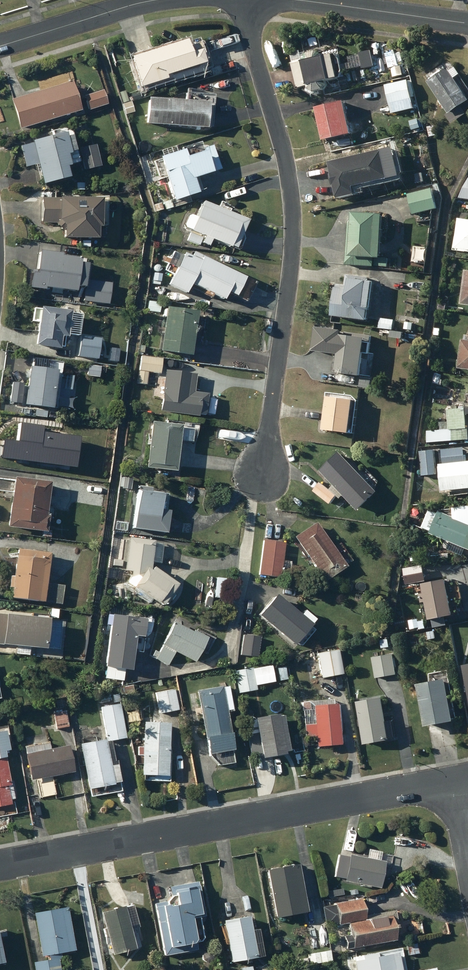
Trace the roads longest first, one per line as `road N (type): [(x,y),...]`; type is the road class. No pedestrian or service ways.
road 1 (residential): [(243,0),(294,197),(293,283),(261,481)]
road 2 (residential): [(0,867),(450,782)]
road 3 (residential): [(0,46),(161,0)]
road 4 (residential): [(314,0),(467,22)]

